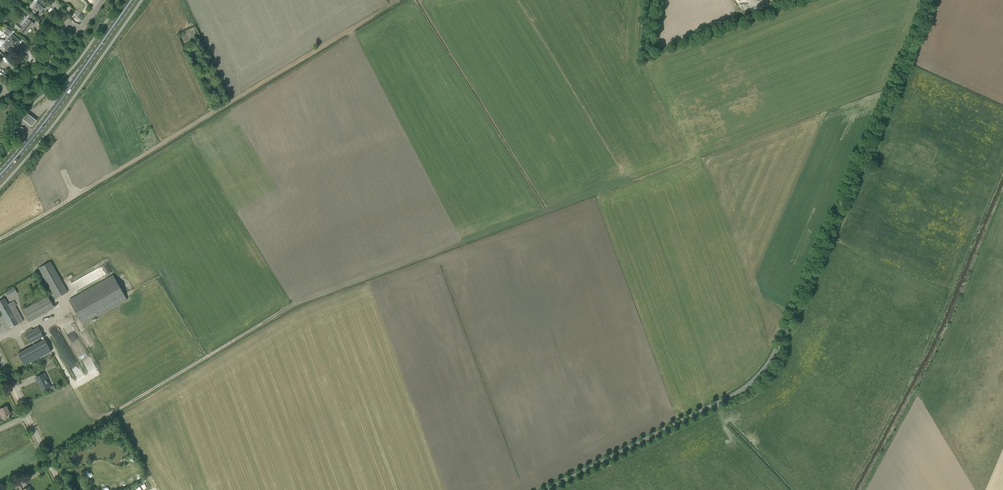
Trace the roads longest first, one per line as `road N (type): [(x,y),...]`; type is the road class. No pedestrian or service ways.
road 1 (unclassified): [(548,489),(735,394),(763,370),(932,0)]
road 2 (track): [(0,240),(393,4)]
road 3 (primary): [(0,173),(132,0)]
road 4 (unclassified): [(61,489),(0,361)]

